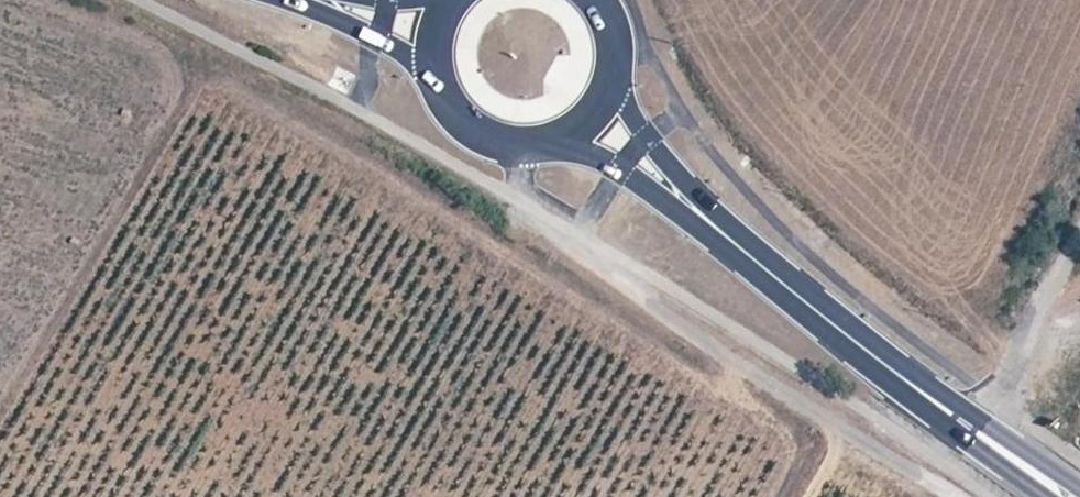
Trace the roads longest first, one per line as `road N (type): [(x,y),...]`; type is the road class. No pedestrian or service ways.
road 1 (unclassified): [(953,496),(710,348),(529,205),(504,156)]
road 2 (primary): [(985,442),(783,284)]
road 3 (primary): [(571,147),(783,284)]
road 4 (primary): [(783,284),(610,113)]
road 5 (unclassified): [(985,442),(1079,232)]
road 6 (primary): [(296,0),(423,71)]
road 7 (primary): [(423,71),(438,109),(466,139),(504,156)]
road 8 (primary): [(610,113),(625,80),(627,43),(609,0)]

